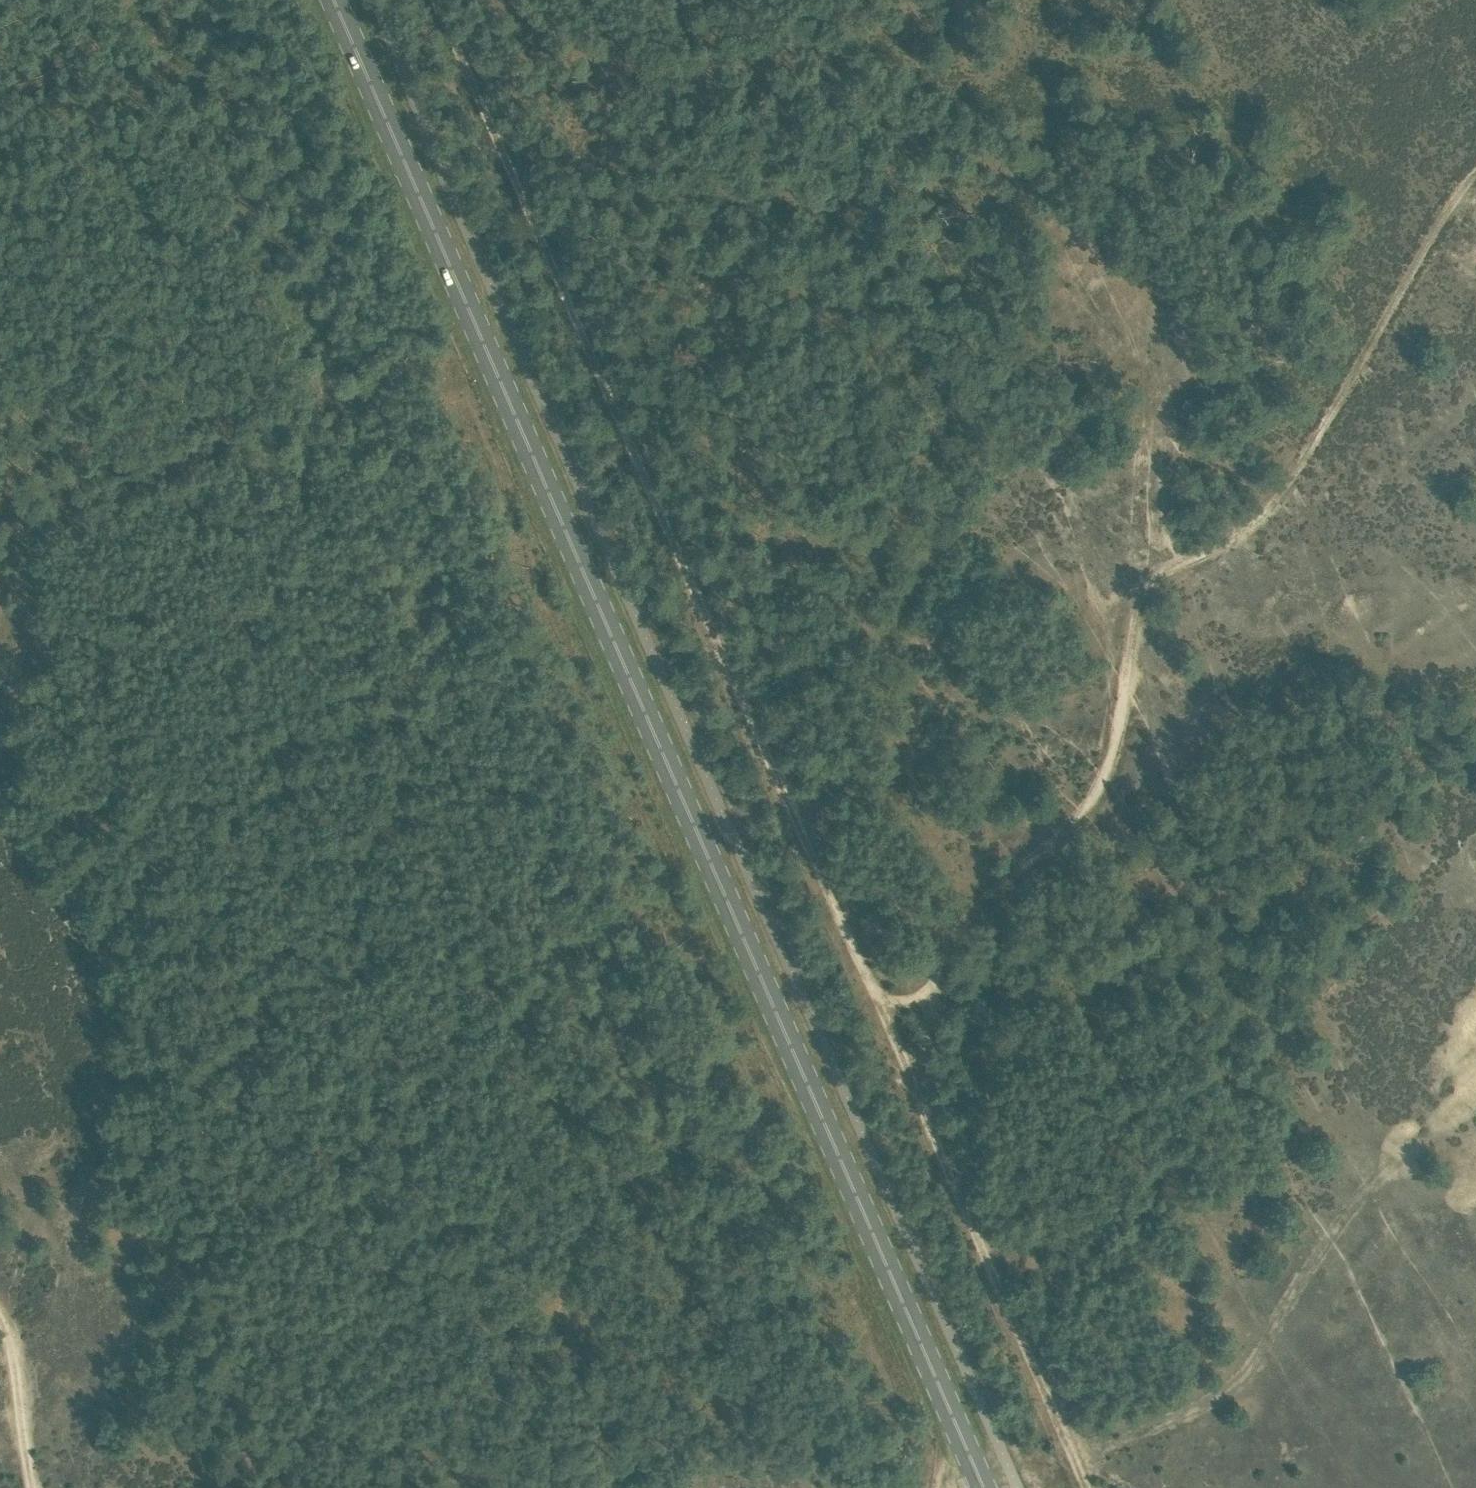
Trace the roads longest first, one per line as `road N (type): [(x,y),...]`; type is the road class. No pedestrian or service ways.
road 1 (primary): [(983,1487),(334,0)]
road 2 (track): [(919,1093),(937,970),(969,903),(1095,793),(1118,722),(1132,617),(1164,575),(1271,501),(1475,168)]
road 3 (track): [(0,1333),(29,1487)]

